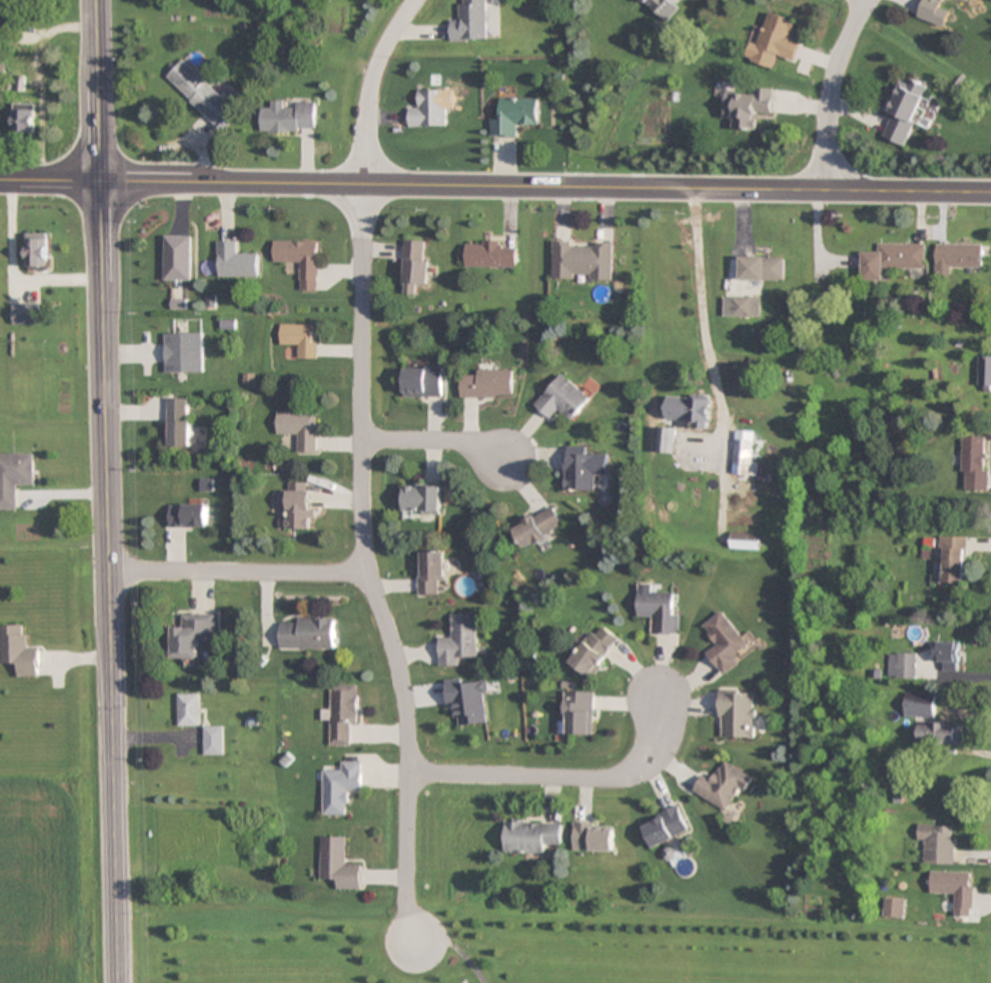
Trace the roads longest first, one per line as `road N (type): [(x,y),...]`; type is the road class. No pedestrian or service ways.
road 1 (secondary): [(0,181),(990,193)]
road 2 (secondary): [(116,982),(96,0)]
road 3 (residential): [(414,0),(374,73),(363,131),(362,565),(399,674),(404,902),(419,947)]
road 4 (residential): [(406,773),(615,780),(640,766),(653,744),(658,699)]
road 5 (residential): [(366,574),(109,572)]
road 6 (residential): [(827,190),(831,97),(872,0)]
road 7 (residential): [(362,442),(459,442),(505,461)]

